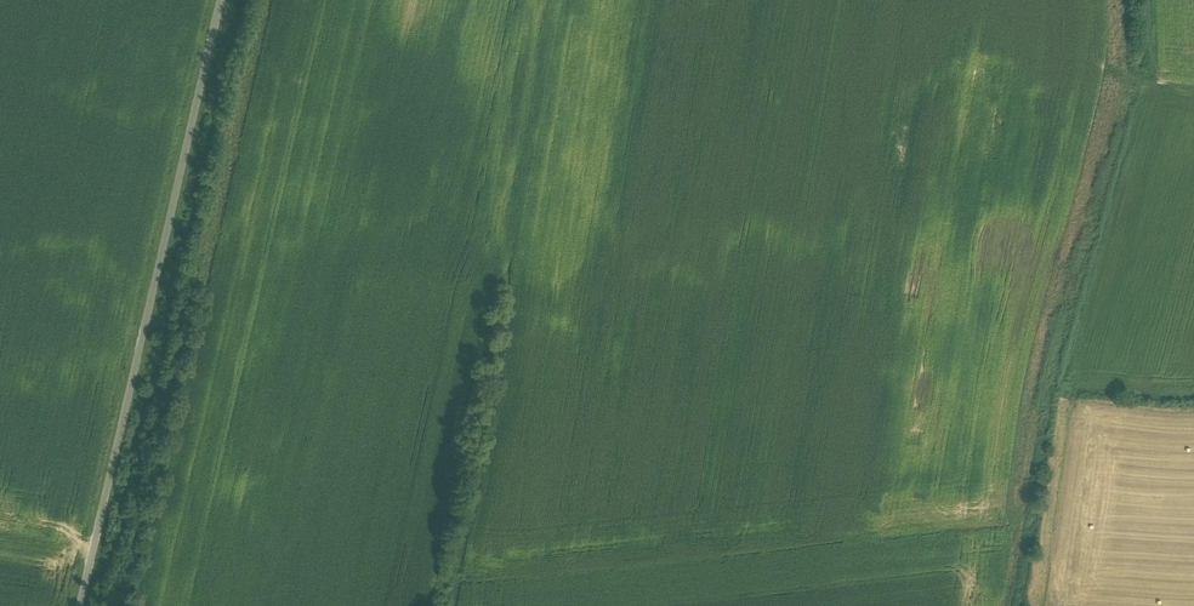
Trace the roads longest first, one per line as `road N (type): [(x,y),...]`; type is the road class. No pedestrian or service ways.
road 1 (residential): [(82,605),(222,0)]

